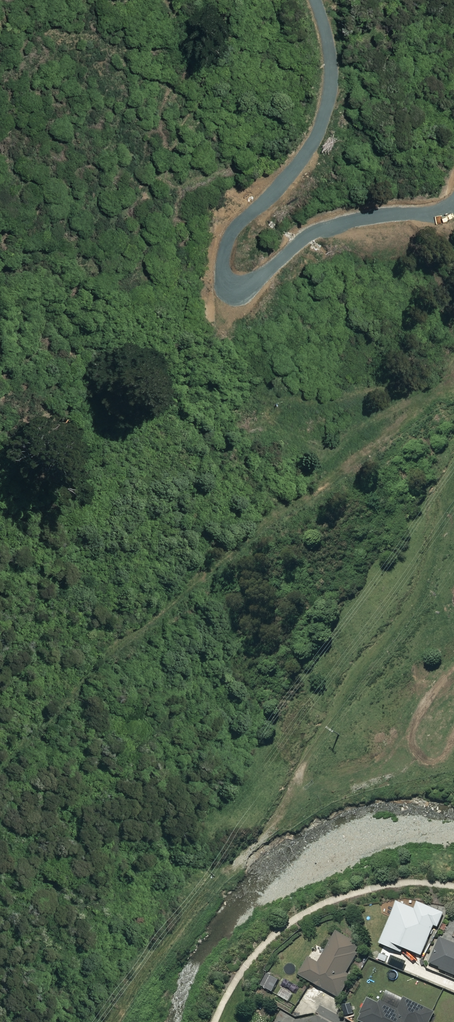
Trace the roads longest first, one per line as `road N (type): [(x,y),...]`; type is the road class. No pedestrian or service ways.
road 1 (track): [(453,447),(435,482),(401,605),(247,840),(158,939),(110,1021)]
road 2 (track): [(453,205),(313,235),(258,300),(226,307),(223,246),(234,222),(300,175),(325,134),(329,46),(314,0)]
road 3 (track): [(453,384),(195,577),(89,669),(0,763)]

